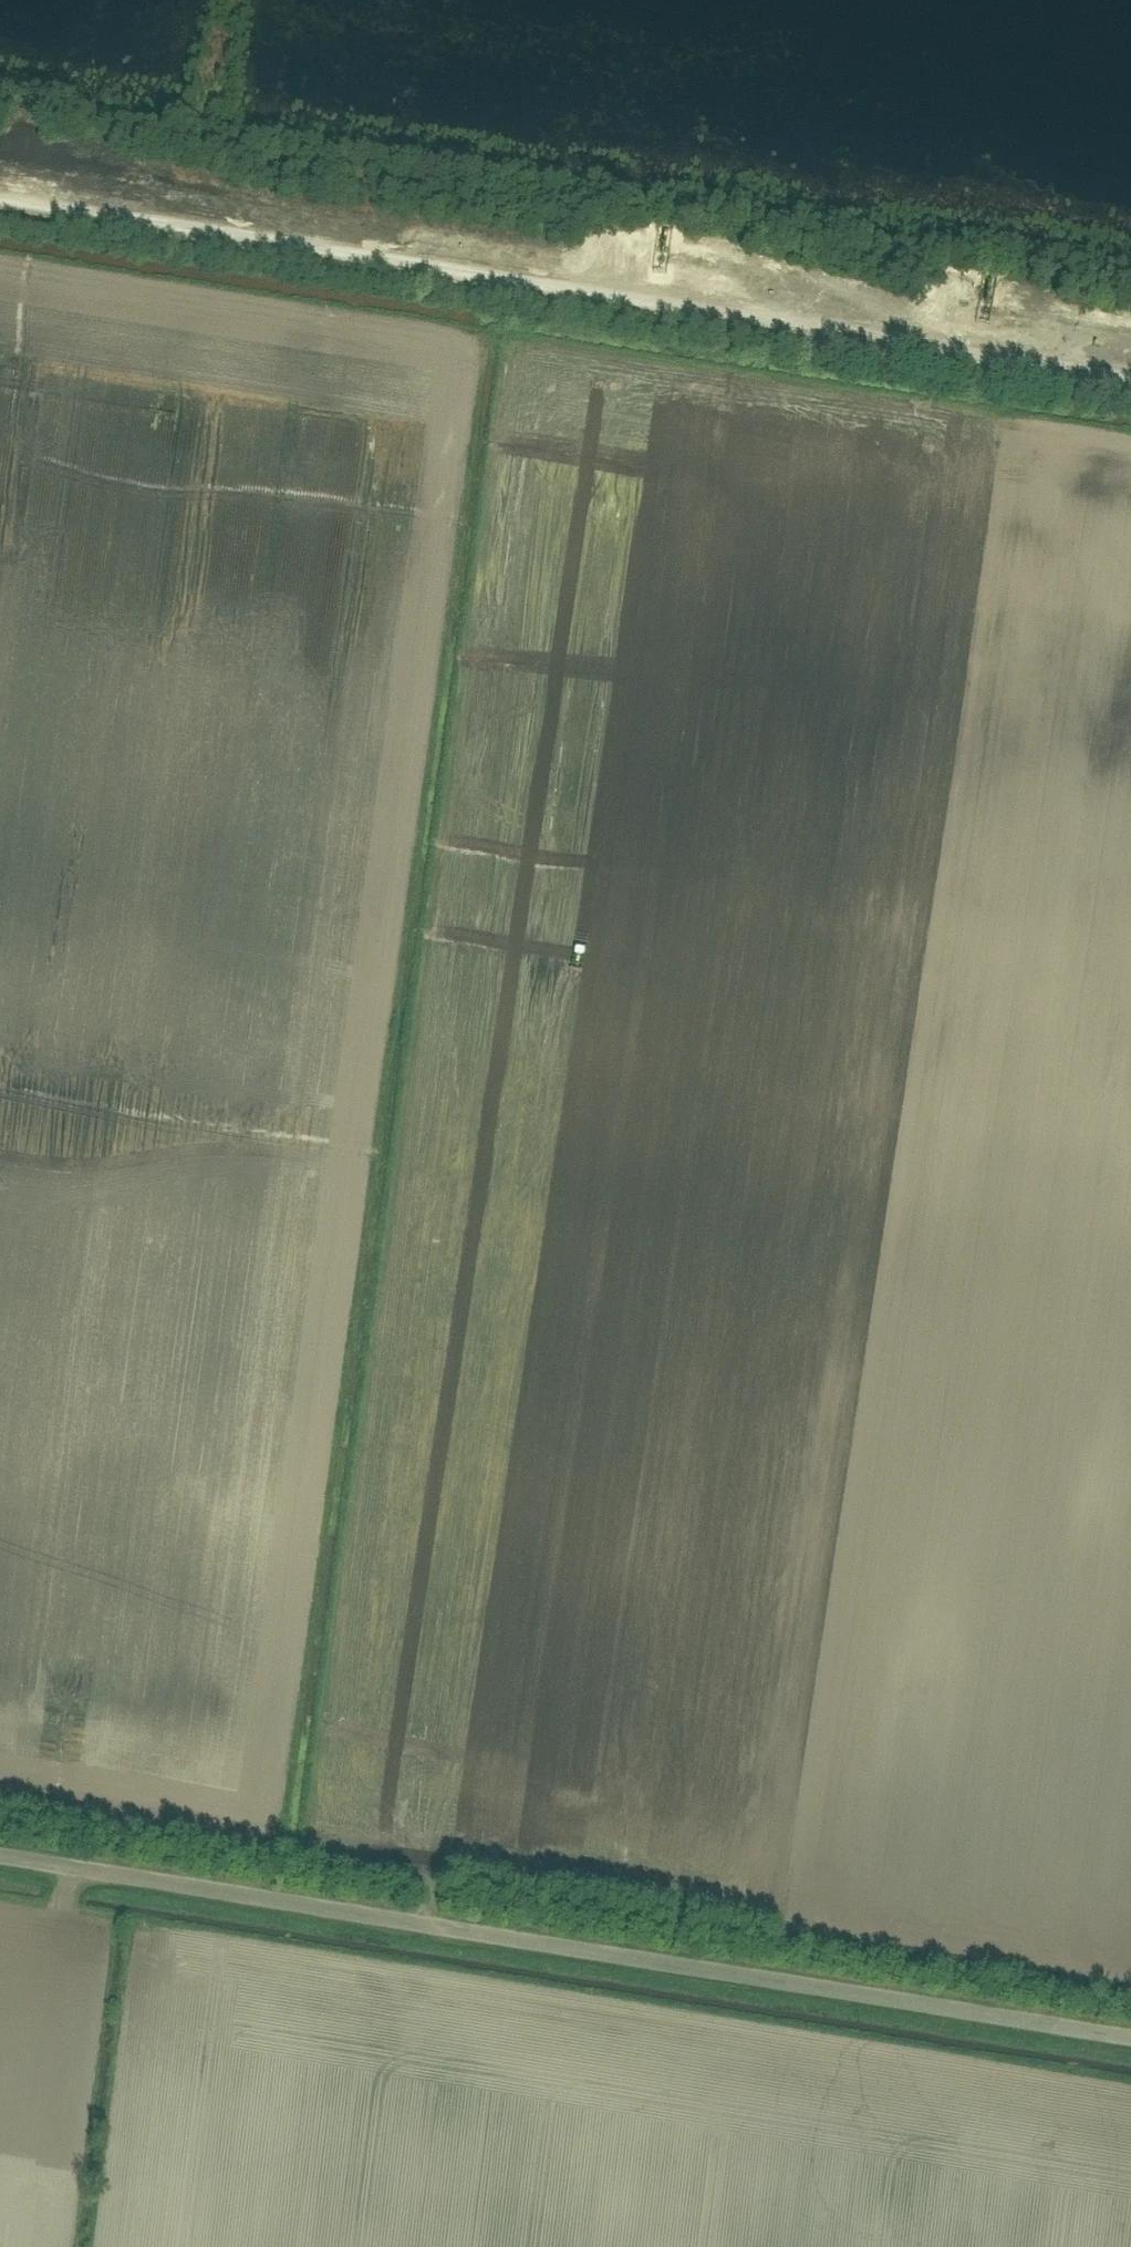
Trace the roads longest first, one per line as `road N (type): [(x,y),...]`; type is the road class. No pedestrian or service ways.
road 1 (unclassified): [(1130,2041),(0,1853)]
road 2 (track): [(1130,375),(0,194)]

